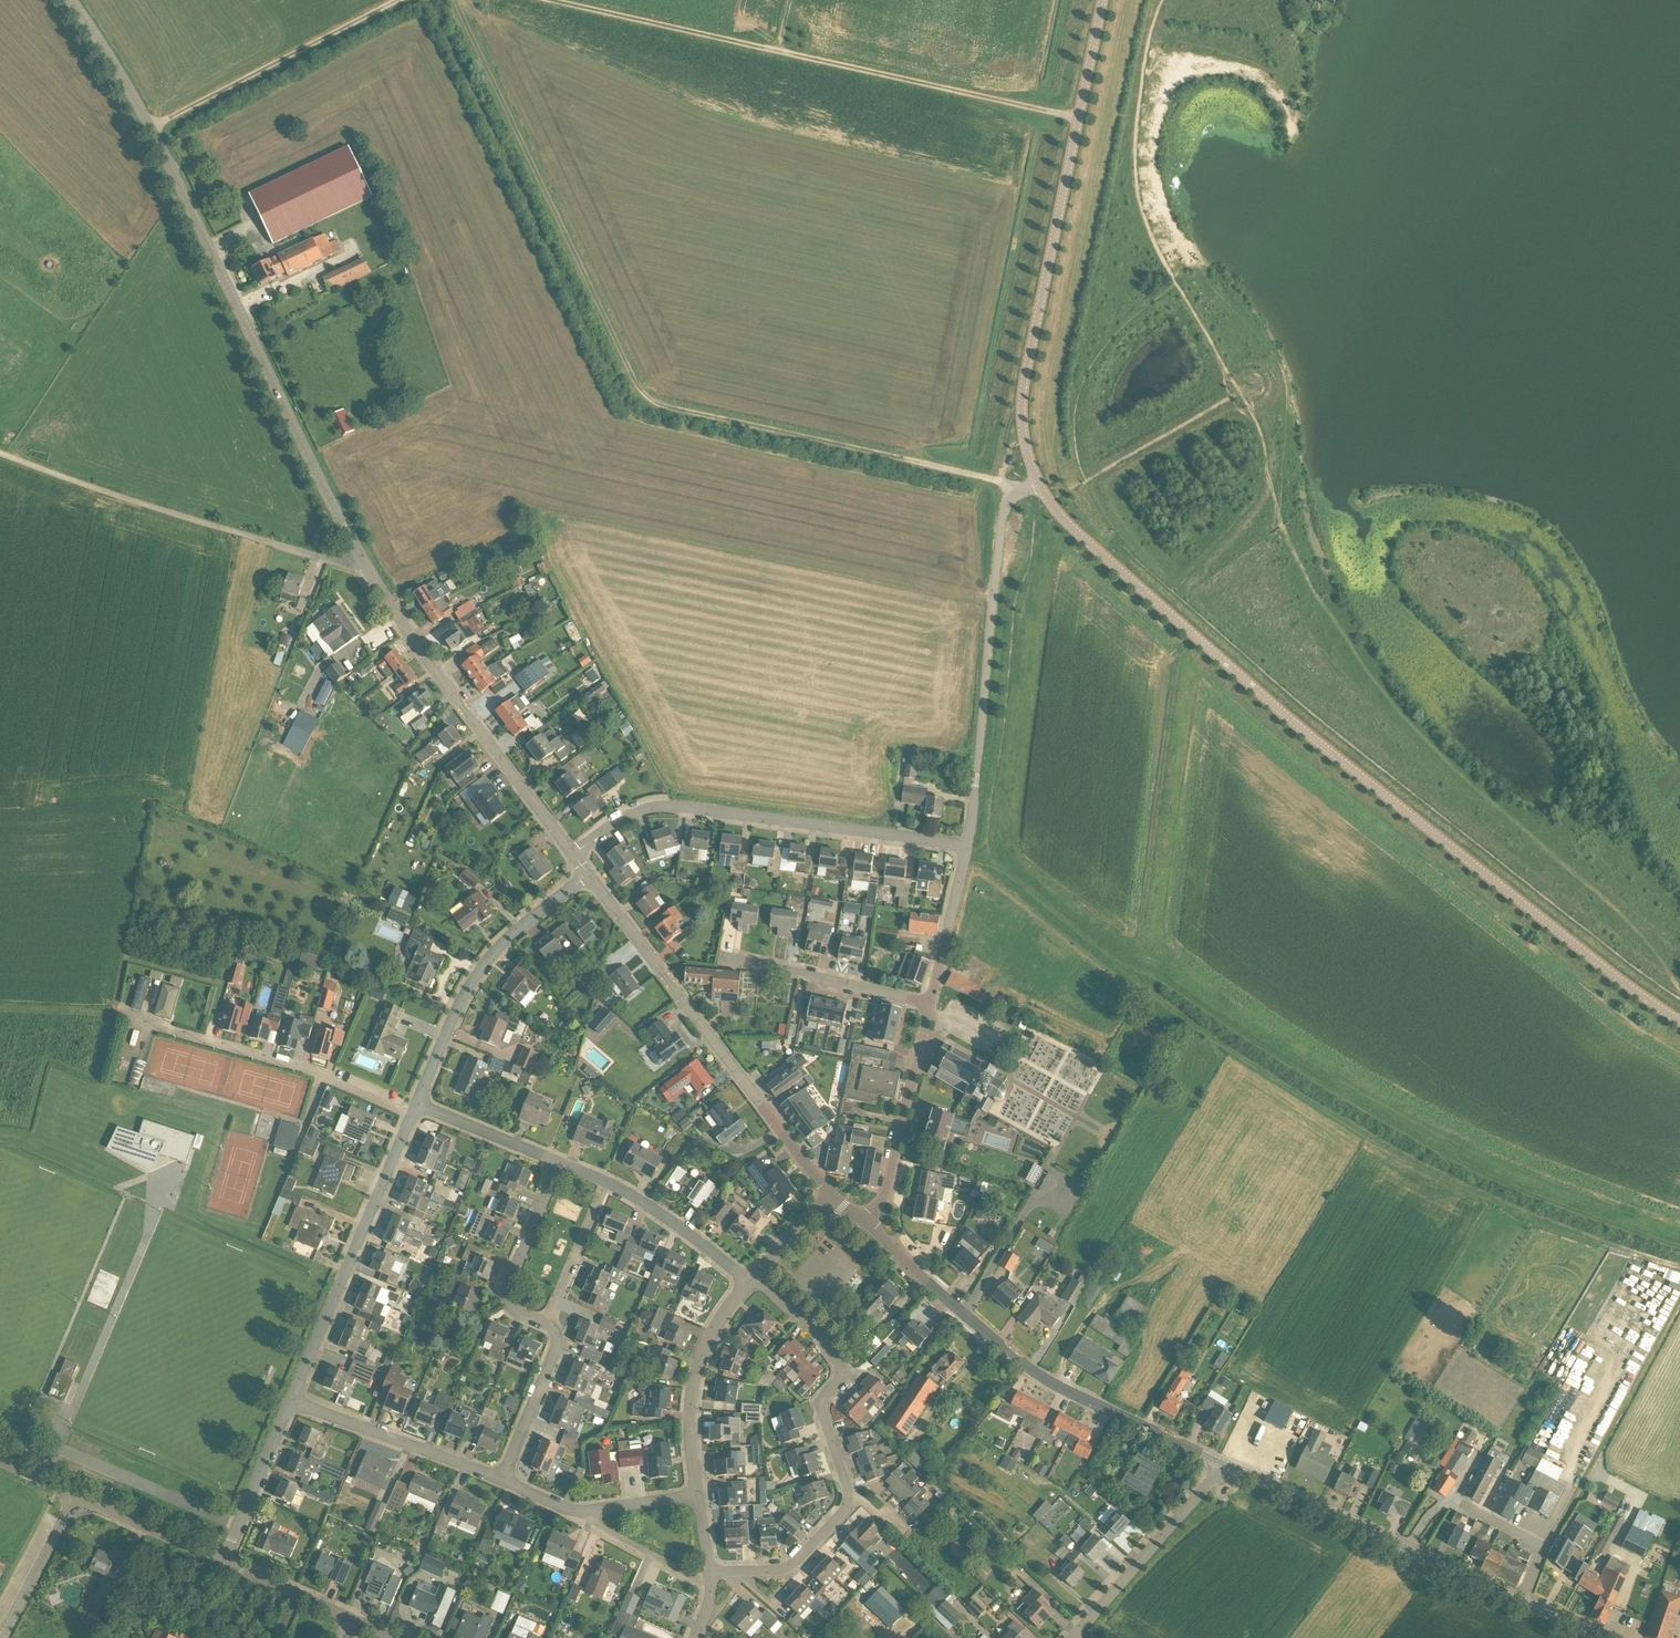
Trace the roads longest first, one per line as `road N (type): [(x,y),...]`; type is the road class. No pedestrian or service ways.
road 1 (tertiary): [(573,851),(439,676),(362,558),(149,126),(66,0)]
road 2 (unclassified): [(1040,489),(1080,535),(1292,722),(1679,1024)]
road 3 (track): [(1018,491),(655,403),(617,342),(456,0)]
road 4 (track): [(558,0),(1080,119)]
road 5 (unclassified): [(1104,0),(1023,392),(1024,434),(1040,489)]
road 6 (residential): [(965,849),(675,806),(622,818),(573,851)]
road 7 (tertiary): [(832,1199),(591,874)]
road 8 (unclassified): [(965,849),(1006,508),(1018,491),(1040,489)]
road 9 (track): [(362,558),(343,563),(274,544),(0,453)]
road 10 (tertiary): [(1520,1602),(1225,1466)]
road 11 (unclassified): [(291,1400),(414,1116)]
road 12 (residential): [(414,1116),(321,1074),(125,1013)]
road 13 (tertiary): [(1225,1466),(1062,1390),(962,1313)]
road 14 (unclassified): [(419,1105),(478,970),(591,874)]
road 15 (track): [(149,126),(405,0)]
road 16 (residential): [(849,1496),(823,1411),(840,1364),(816,1328),(768,1285),(750,1280)]
road 17 (track): [(1559,1528),(1679,1305)]
road 18 (unclassified): [(866,1226),(885,1196),(929,1004)]
road 19 (residential): [(699,1496),(689,1426),(697,1373),(718,1325),(750,1280)]
road 20 (unclassified): [(1074,1637),(1225,1466)]
road 21 (residential): [(502,1481),(291,1400)]
road 22 (residential): [(929,1004),(725,958)]
road 23 (residential): [(547,1323),(506,1297),(559,1163)]
road 24 (unclassified): [(394,1637),(222,1563)]
road 25 (track): [(1062,1390),(1069,1349),(1096,1307),(1176,1259)]
road 26 (unclassified): [(222,1563),(291,1400)]
road 27 (residential): [(750,1280),(608,1182)]
road 28 (residential): [(710,1572),(796,1563),(849,1496)]
road 29 (residential): [(502,1481),(558,1342),(547,1323)]
road 30 (residential): [(962,1313),(1056,1178)]
road 31 (unclassified): [(222,1563),(77,1497)]
road 32 (unclassified): [(929,1004),(965,849)]
road 33 (unclassified): [(3,1637),(77,1497)]
road 34 (residential): [(547,1323),(608,1182)]
road 35 (residential): [(559,1163),(419,1105)]
road 36 (residential): [(711,1582),(604,1529),(591,1511)]
road 37 (tertiary): [(962,1313),(866,1226)]
road 38 (track): [(125,1013),(0,1006)]

